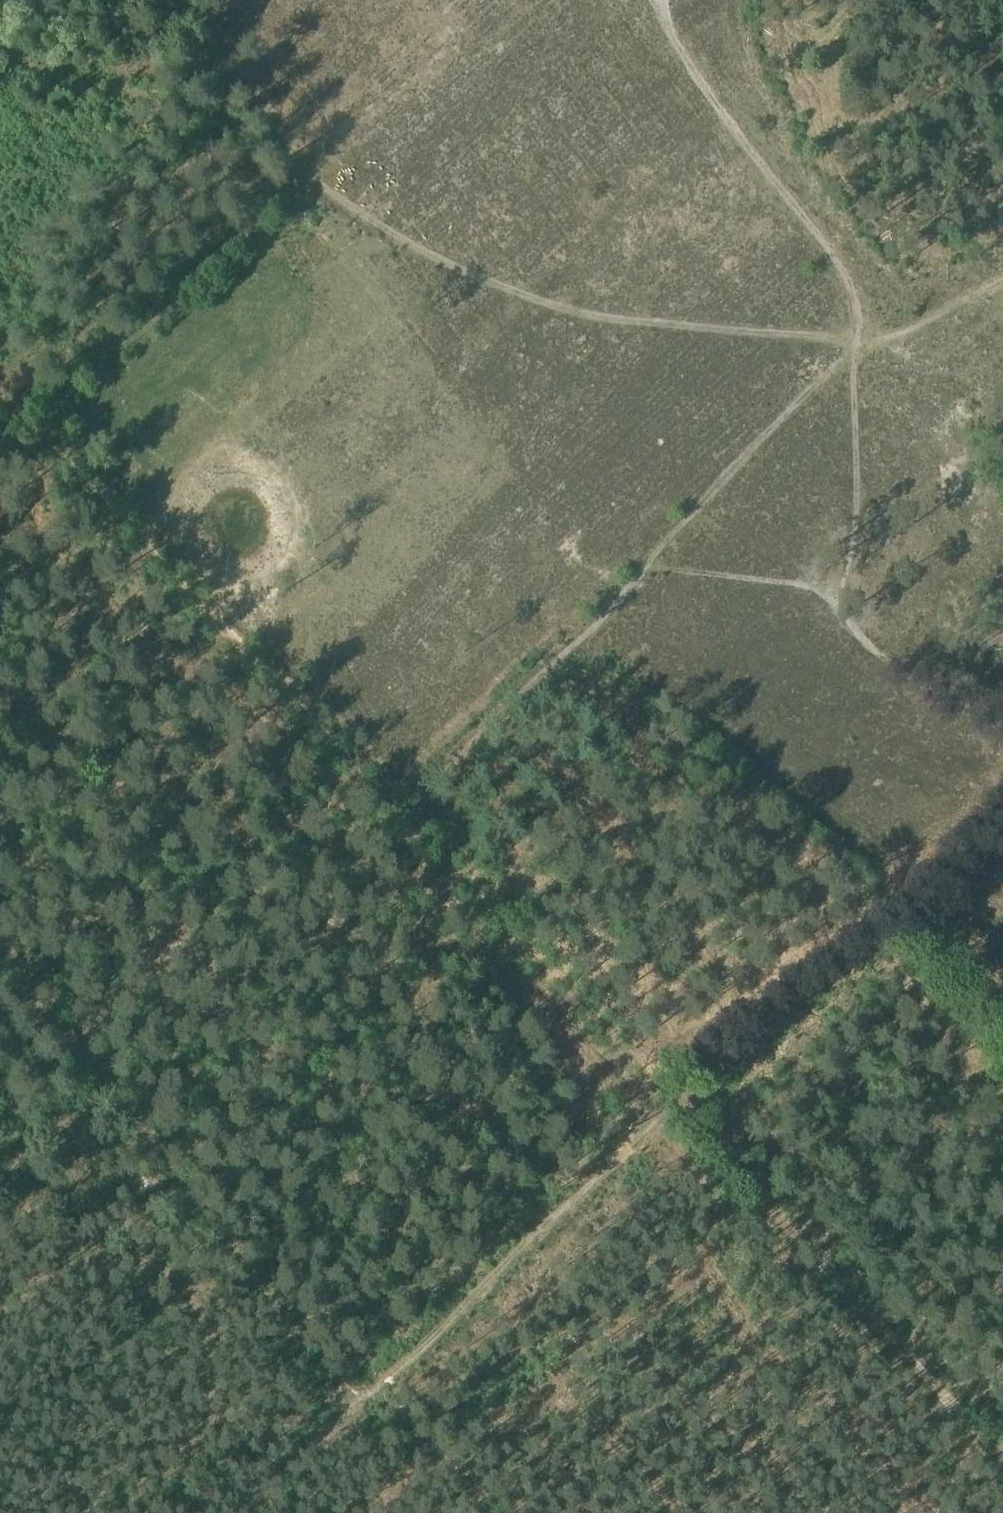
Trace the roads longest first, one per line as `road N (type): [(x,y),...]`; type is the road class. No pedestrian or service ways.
road 1 (track): [(657,1111),(357,769),(0,399)]
road 2 (track): [(401,819),(610,613),(850,346)]
road 3 (track): [(186,0),(311,185),(295,210),(76,382),(66,393),(58,456)]
road 4 (track): [(311,185),(386,235),(533,300),(616,321),(850,346)]
road 5 (track): [(657,1111),(255,1512)]
road 6 (track): [(0,1156),(101,1079),(349,1417)]
road 7 (track): [(0,1330),(68,1284),(94,1248),(153,1264),(182,1281),(198,1314),(211,1396),(205,1421),(117,1473),(91,1512)]
road 8 (track): [(1002,1477),(657,1111)]
road 9 (track): [(850,346),(854,544),(835,592),(868,649),(963,689),(1002,732)]
road 10 (track): [(1002,828),(892,929),(842,953),(657,1111)]
road 11 (track): [(655,0),(695,77),(845,273),(850,346)]
road 12 (track): [(153,1264),(132,1269),(130,1300),(83,1343),(0,1401)]
road 13 (track): [(649,565),(835,592)]

